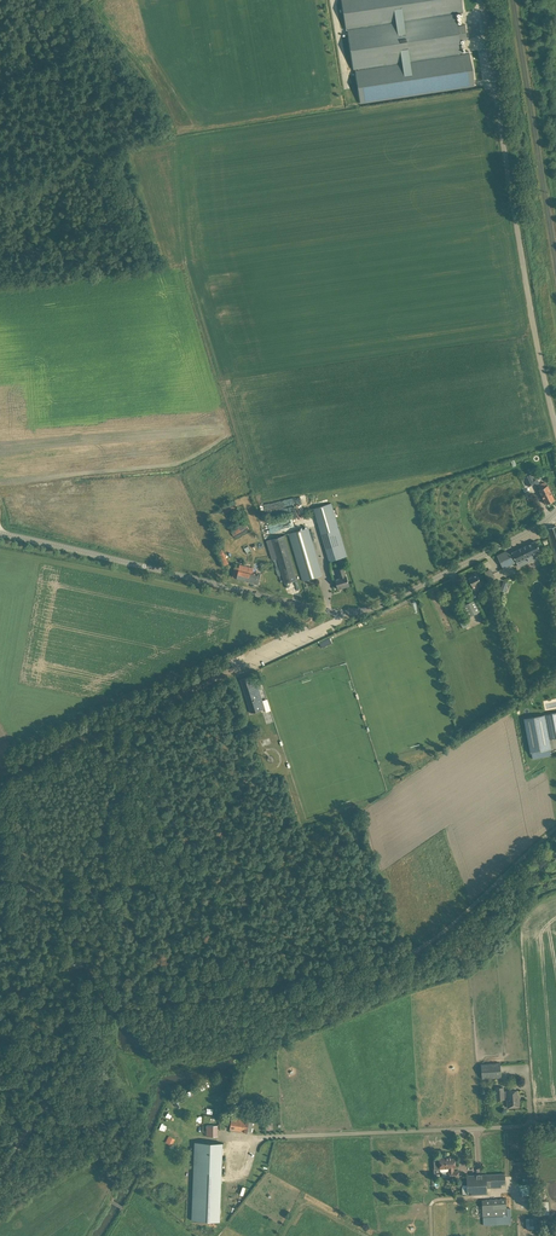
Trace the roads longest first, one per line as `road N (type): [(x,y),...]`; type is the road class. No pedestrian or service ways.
road 1 (track): [(403,955),(112,1011),(0,1172)]
road 2 (unclassified): [(555,429),(480,0)]
road 3 (tertiary): [(340,613),(0,534)]
road 4 (unclassified): [(266,1137),(555,1122)]
road 5 (track): [(233,670),(0,775)]
road 6 (tertiary): [(555,512),(386,603),(340,613)]
road 7 (unclassified): [(403,955),(451,926),(555,828)]
road 8 (unclassified): [(340,613),(233,670)]

